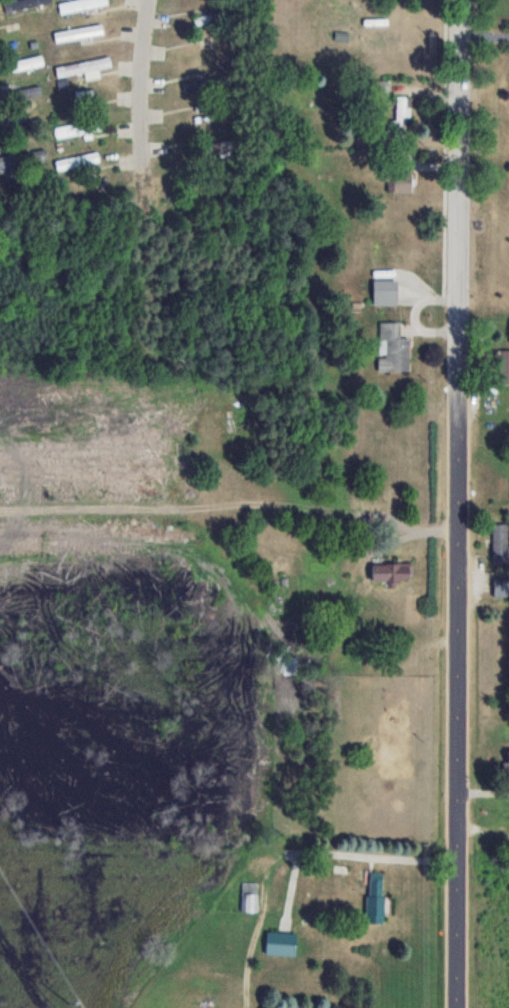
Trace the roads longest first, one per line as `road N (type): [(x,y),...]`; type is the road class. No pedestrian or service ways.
road 1 (tertiary): [(456,1007),(460,0)]
road 2 (residential): [(143,173),(149,0)]

